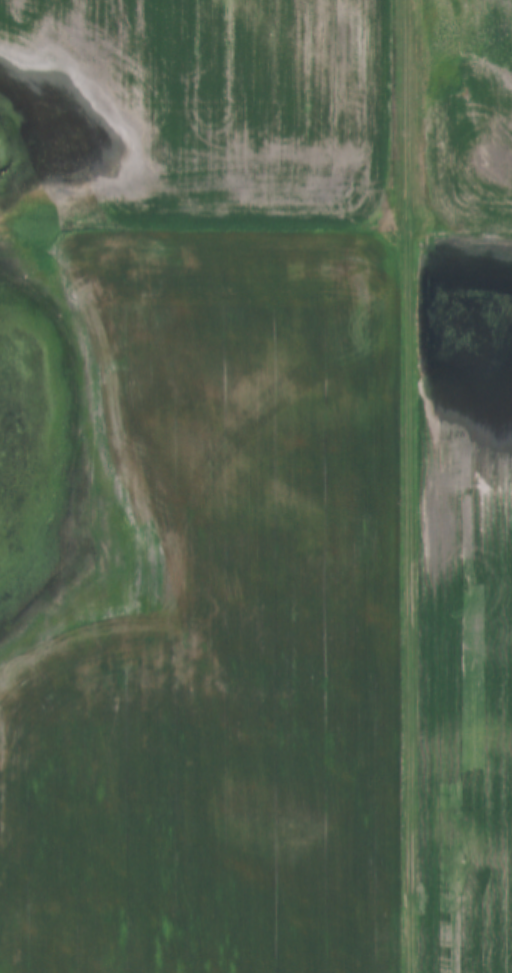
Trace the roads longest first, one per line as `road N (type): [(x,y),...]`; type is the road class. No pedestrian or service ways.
road 1 (track): [(408,0),(408,972)]

